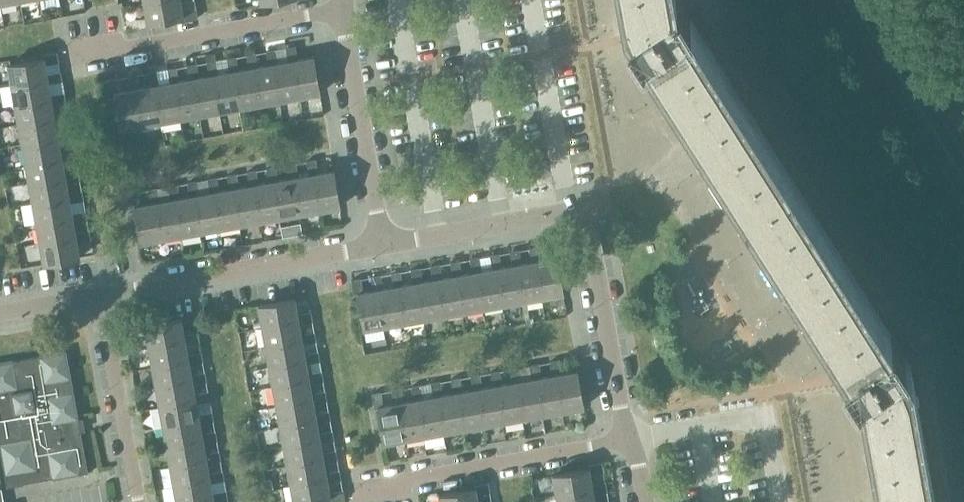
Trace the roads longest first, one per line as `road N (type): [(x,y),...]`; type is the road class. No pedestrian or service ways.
road 1 (residential): [(390,238),(574,205),(592,211),(632,436)]
road 2 (residential): [(98,296),(390,238)]
road 3 (residential): [(348,490),(632,436)]
road 4 (residential): [(390,238),(343,0)]
road 5 (residential): [(134,501),(98,296)]
road 6 (secondary): [(854,0),(963,173)]

